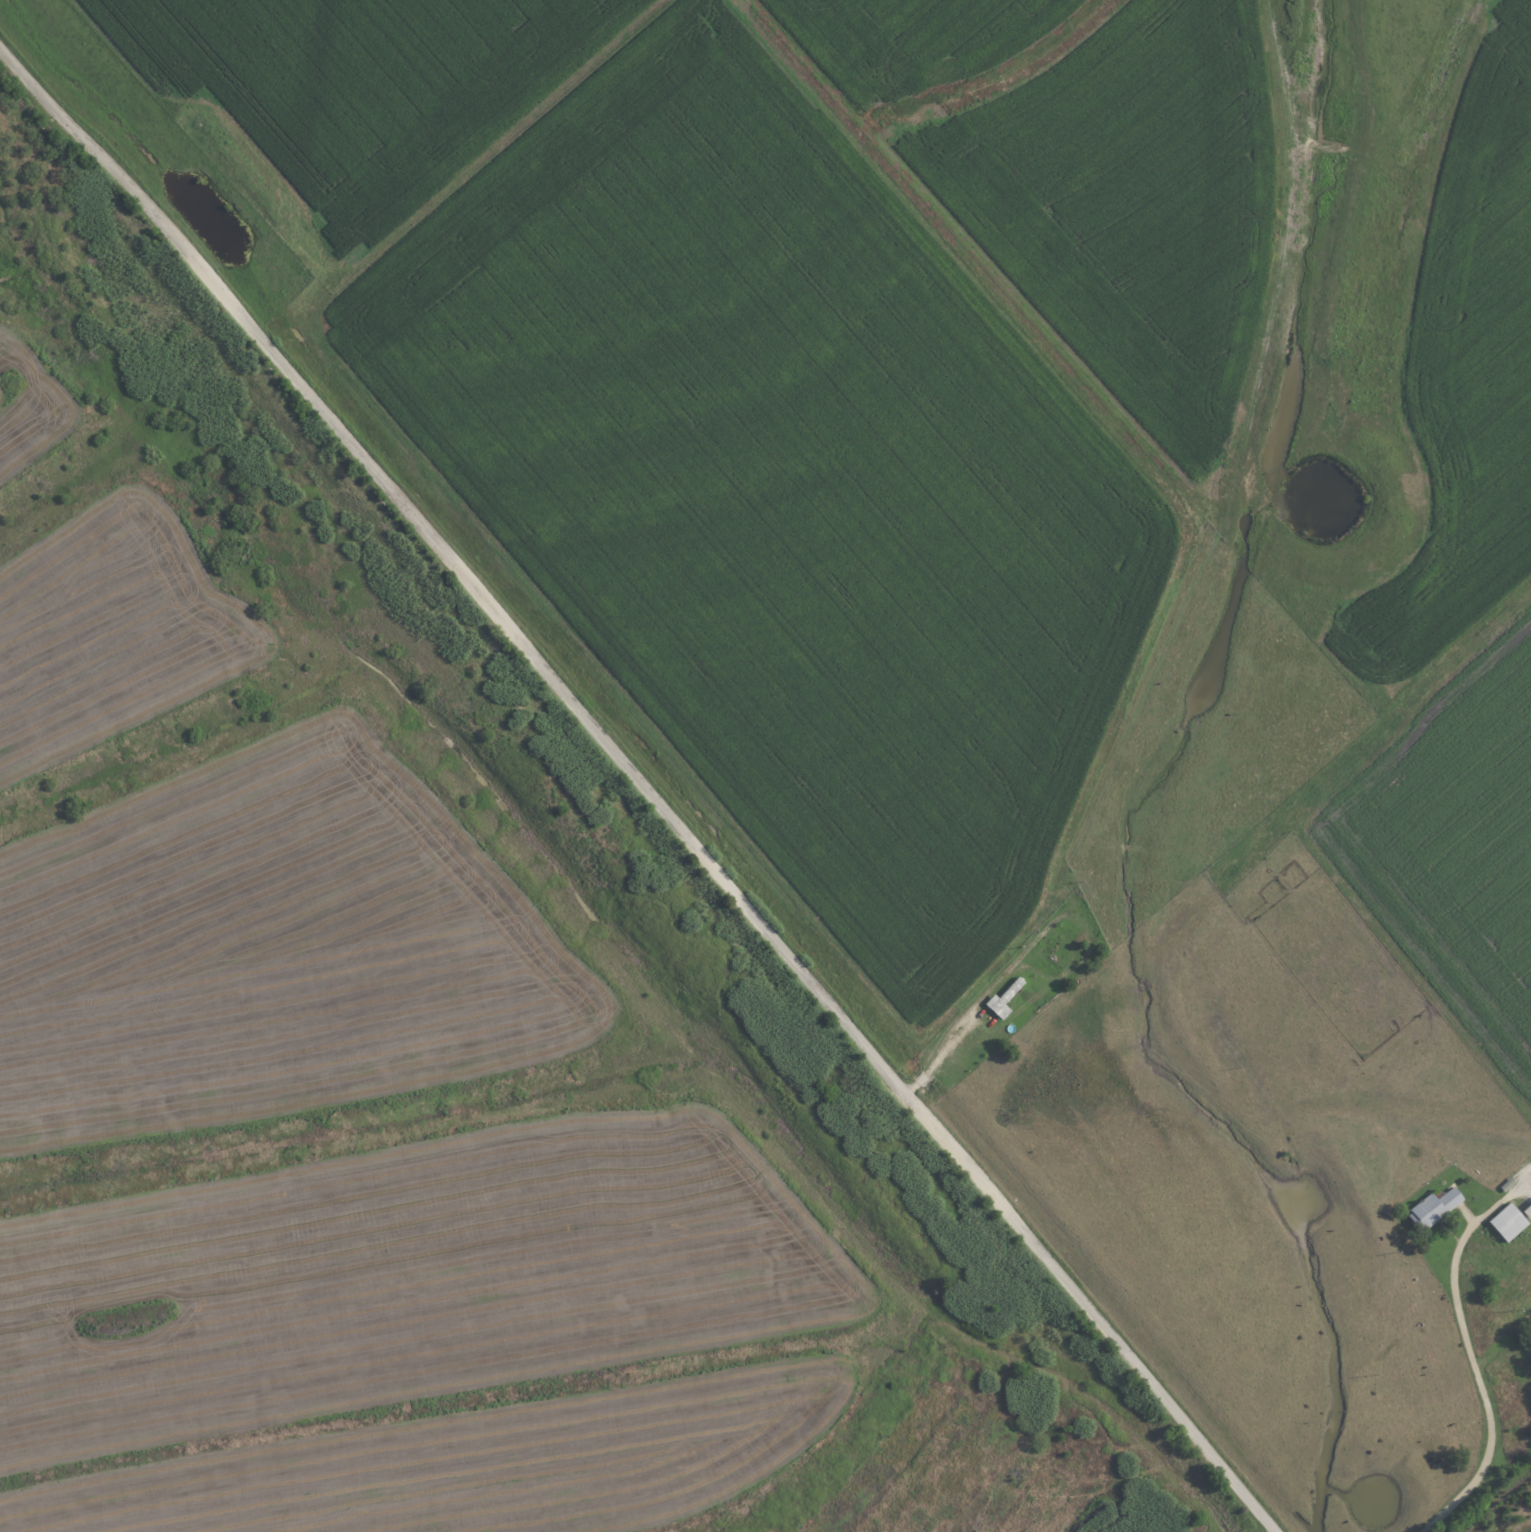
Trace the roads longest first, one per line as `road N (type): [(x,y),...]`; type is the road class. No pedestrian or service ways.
road 1 (residential): [(1277,1531),(255,330),(0,49)]

